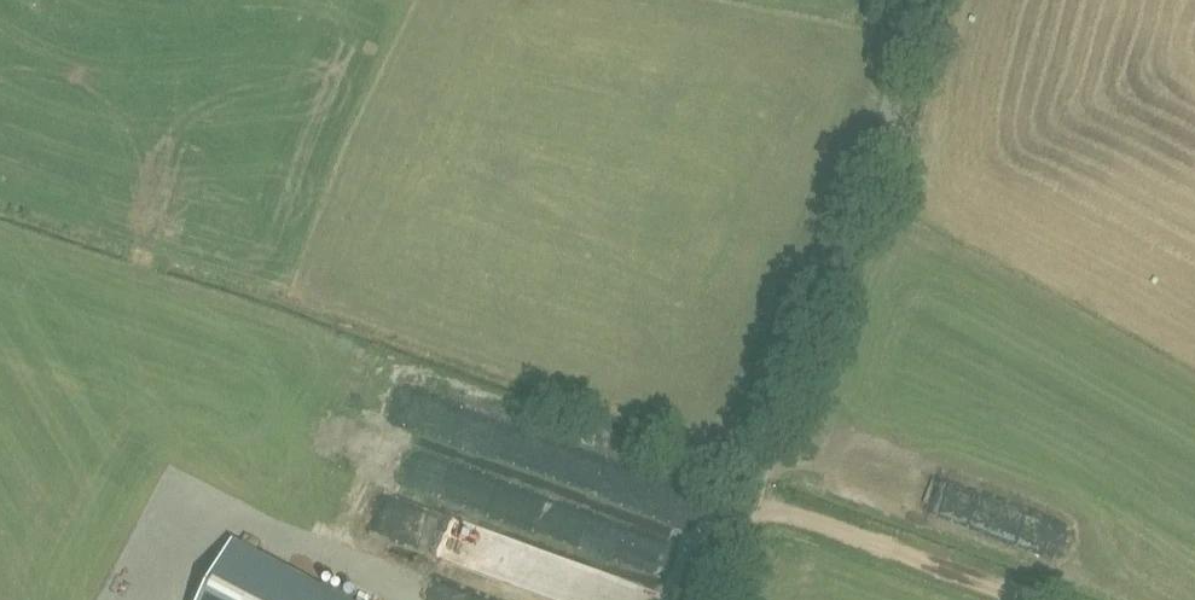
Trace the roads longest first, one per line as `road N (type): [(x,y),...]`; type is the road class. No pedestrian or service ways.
road 1 (unclassified): [(714,599),(928,0)]
road 2 (track): [(1041,599),(751,498)]

